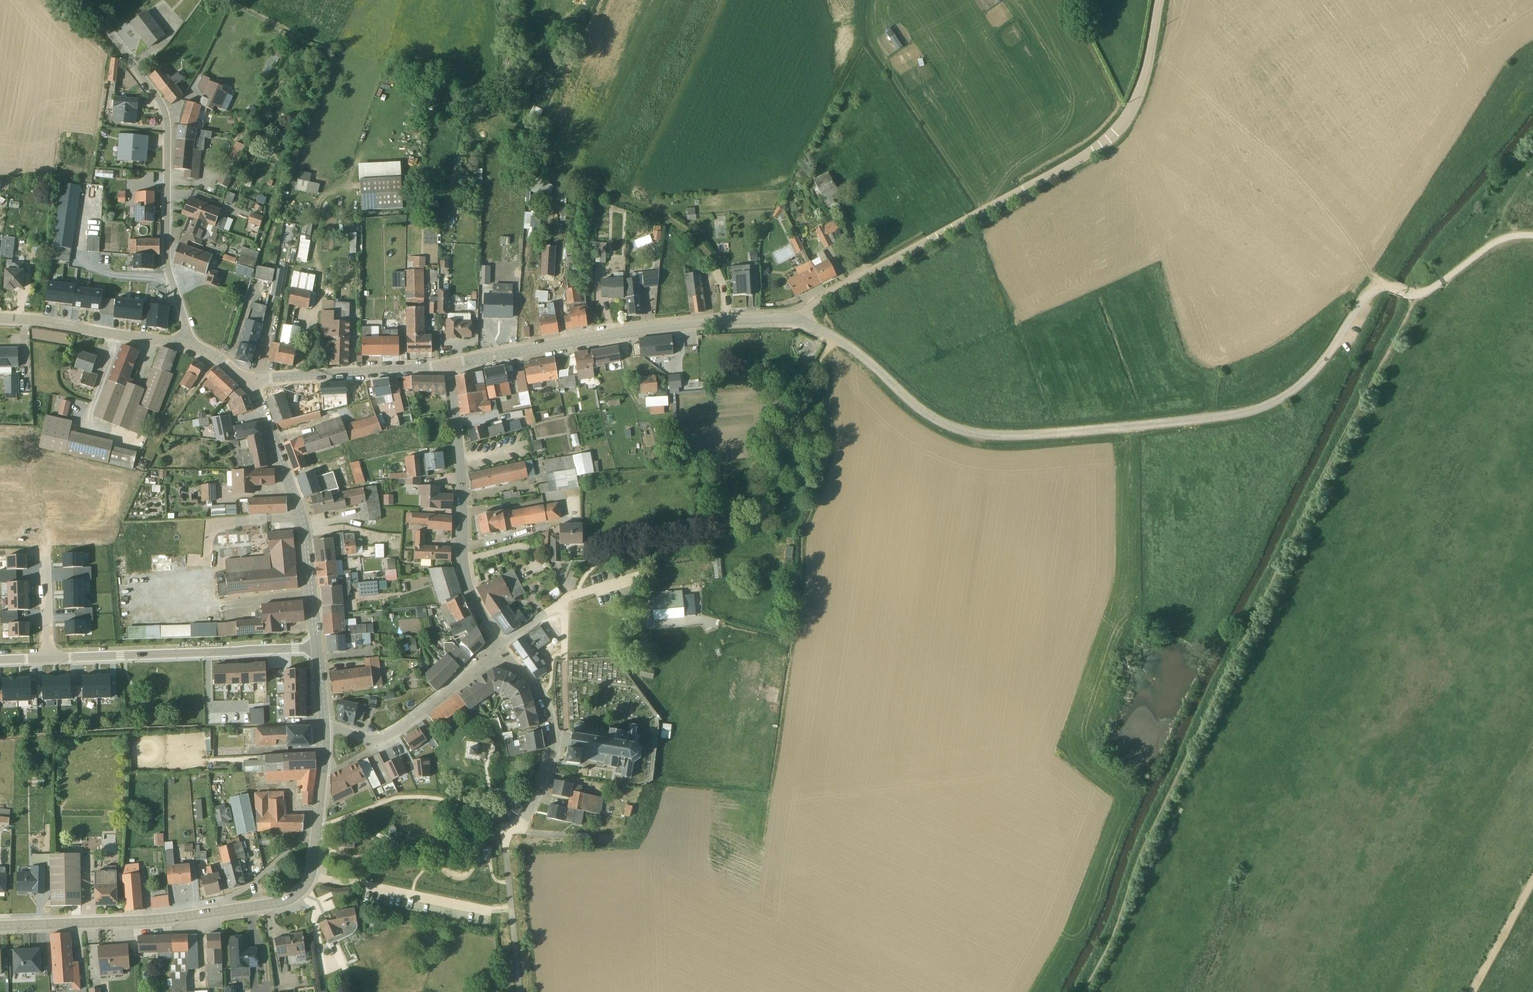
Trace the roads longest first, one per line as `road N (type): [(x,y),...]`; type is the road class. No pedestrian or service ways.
road 1 (track): [(1419,292),(1184,761),(1118,926),(1082,991)]
road 2 (unclassified): [(1406,291),(1389,285),(1364,297),(1326,358),(1275,402),(1221,416),(1092,430),(988,436),(958,428),(914,404),(833,339)]
road 3 (unclassified): [(797,320),(815,302),(1113,136),(1141,92),(1160,0)]
road 4 (unclassified): [(316,829),(310,877),(279,903),(177,918),(0,926)]
road 5 (residential): [(448,365),(693,323),(797,320)]
road 6 (residential): [(107,33),(167,120),(168,270),(189,345)]
road 7 (residential): [(448,365),(463,567),(501,646)]
road 8 (residential): [(252,382),(304,534),(316,648)]
road 9 (track): [(725,320),(710,259),(694,239),(527,158)]
road 10 (residential): [(501,646),(377,742),(324,726)]
road 11 (residential): [(501,646),(544,697),(551,729),(533,805),(507,827)]
road 12 (residential): [(252,382),(448,365)]
road 13 (residential): [(0,318),(189,345)]
road 14 (track): [(714,530),(603,561),(583,579),(578,596)]
road 15 (residential): [(207,653),(48,659)]
road 16 (residential): [(637,578),(564,603),(501,646)]
road 17 (track): [(1532,880),(1472,991)]

